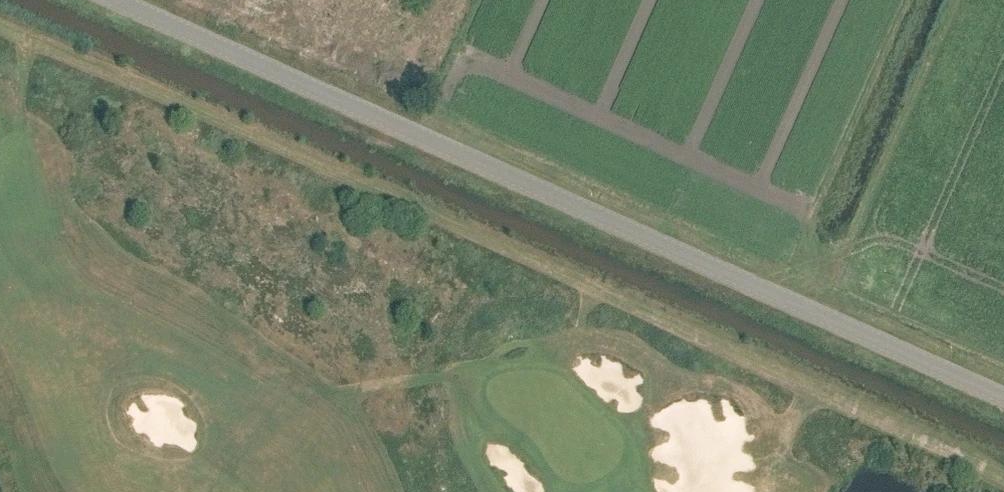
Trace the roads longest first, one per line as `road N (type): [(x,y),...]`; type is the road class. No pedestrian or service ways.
road 1 (unclassified): [(1003,397),(118,0)]

